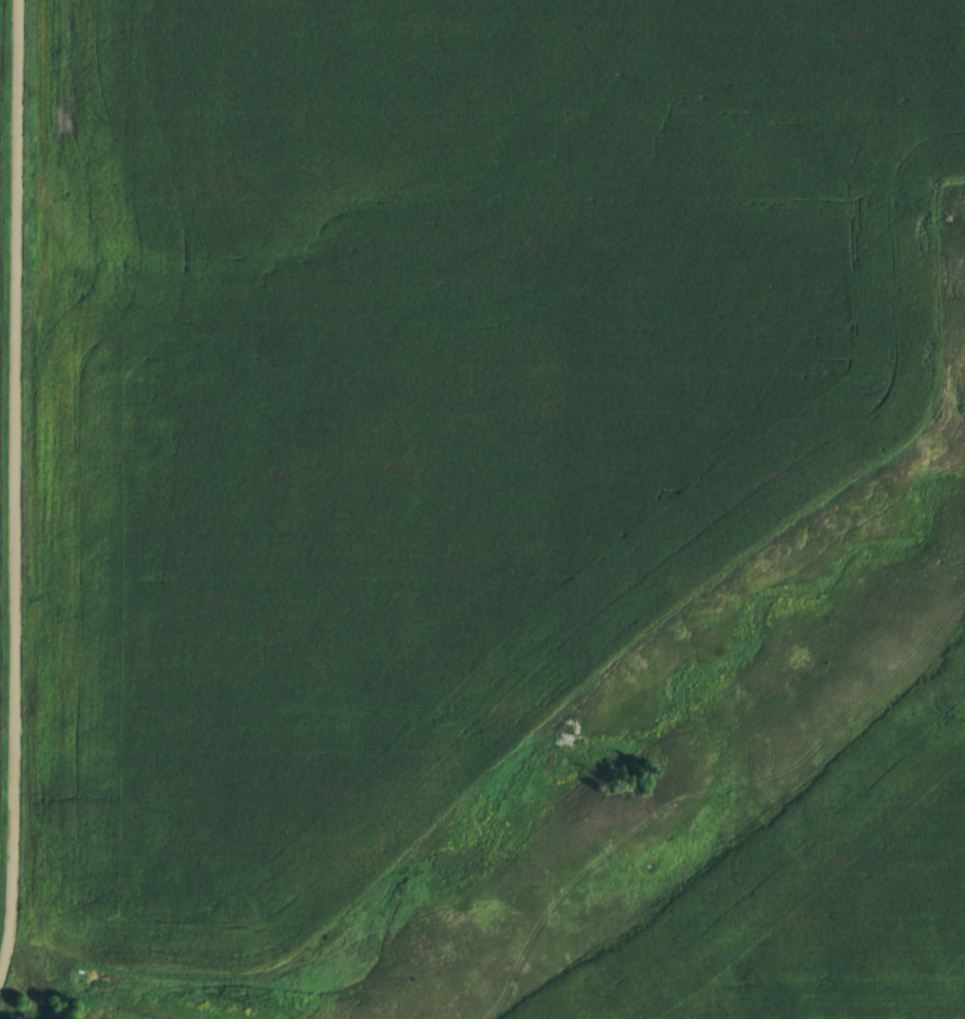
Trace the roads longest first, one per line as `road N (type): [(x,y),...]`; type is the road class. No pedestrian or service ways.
road 1 (residential): [(0,985),(14,903),(19,0)]

